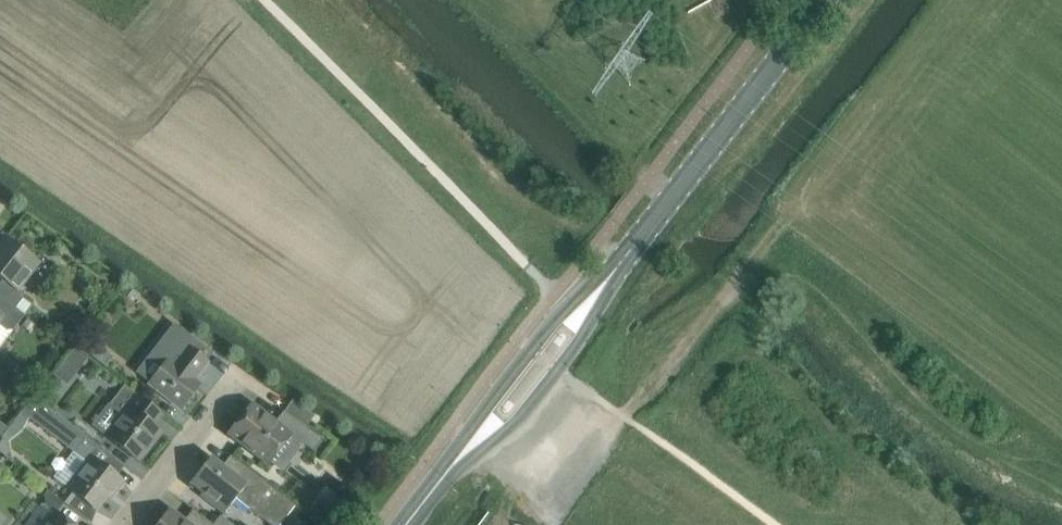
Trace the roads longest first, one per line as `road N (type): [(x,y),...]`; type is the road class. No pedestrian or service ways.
road 1 (secondary): [(628,255),(817,0)]
road 2 (secondary): [(434,488),(531,403),(628,255)]
road 3 (secondary): [(628,255),(544,331),(434,488)]
road 4 (residential): [(122,524),(232,384)]

